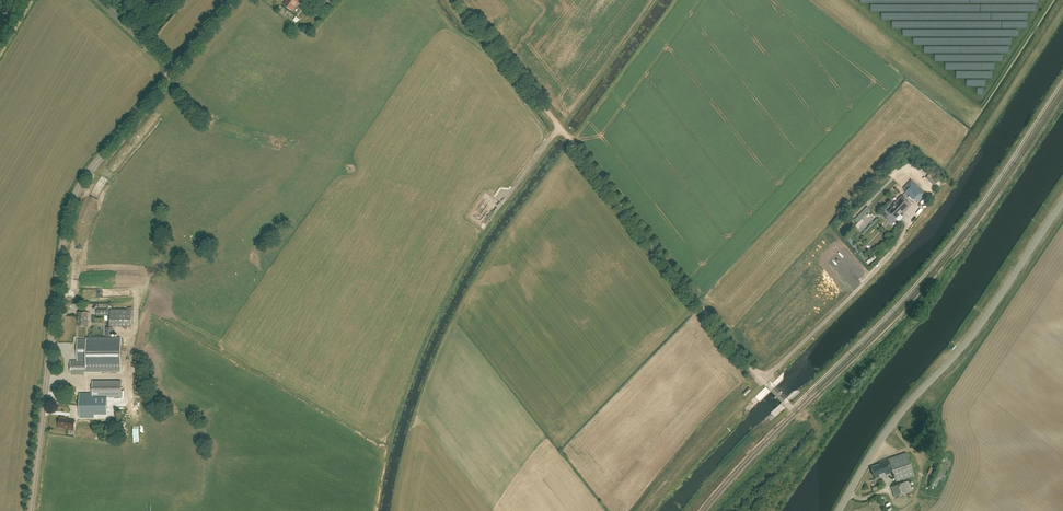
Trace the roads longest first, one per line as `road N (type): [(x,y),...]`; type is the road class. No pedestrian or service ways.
road 1 (unclassified): [(789,405),(713,322),(460,0)]
road 2 (unclassified): [(30,510),(74,204),(175,68)]
road 3 (track): [(803,416),(789,405),(928,271),(1062,81)]
road 4 (tertiary): [(839,510),(887,430),(981,324),(1062,201)]

